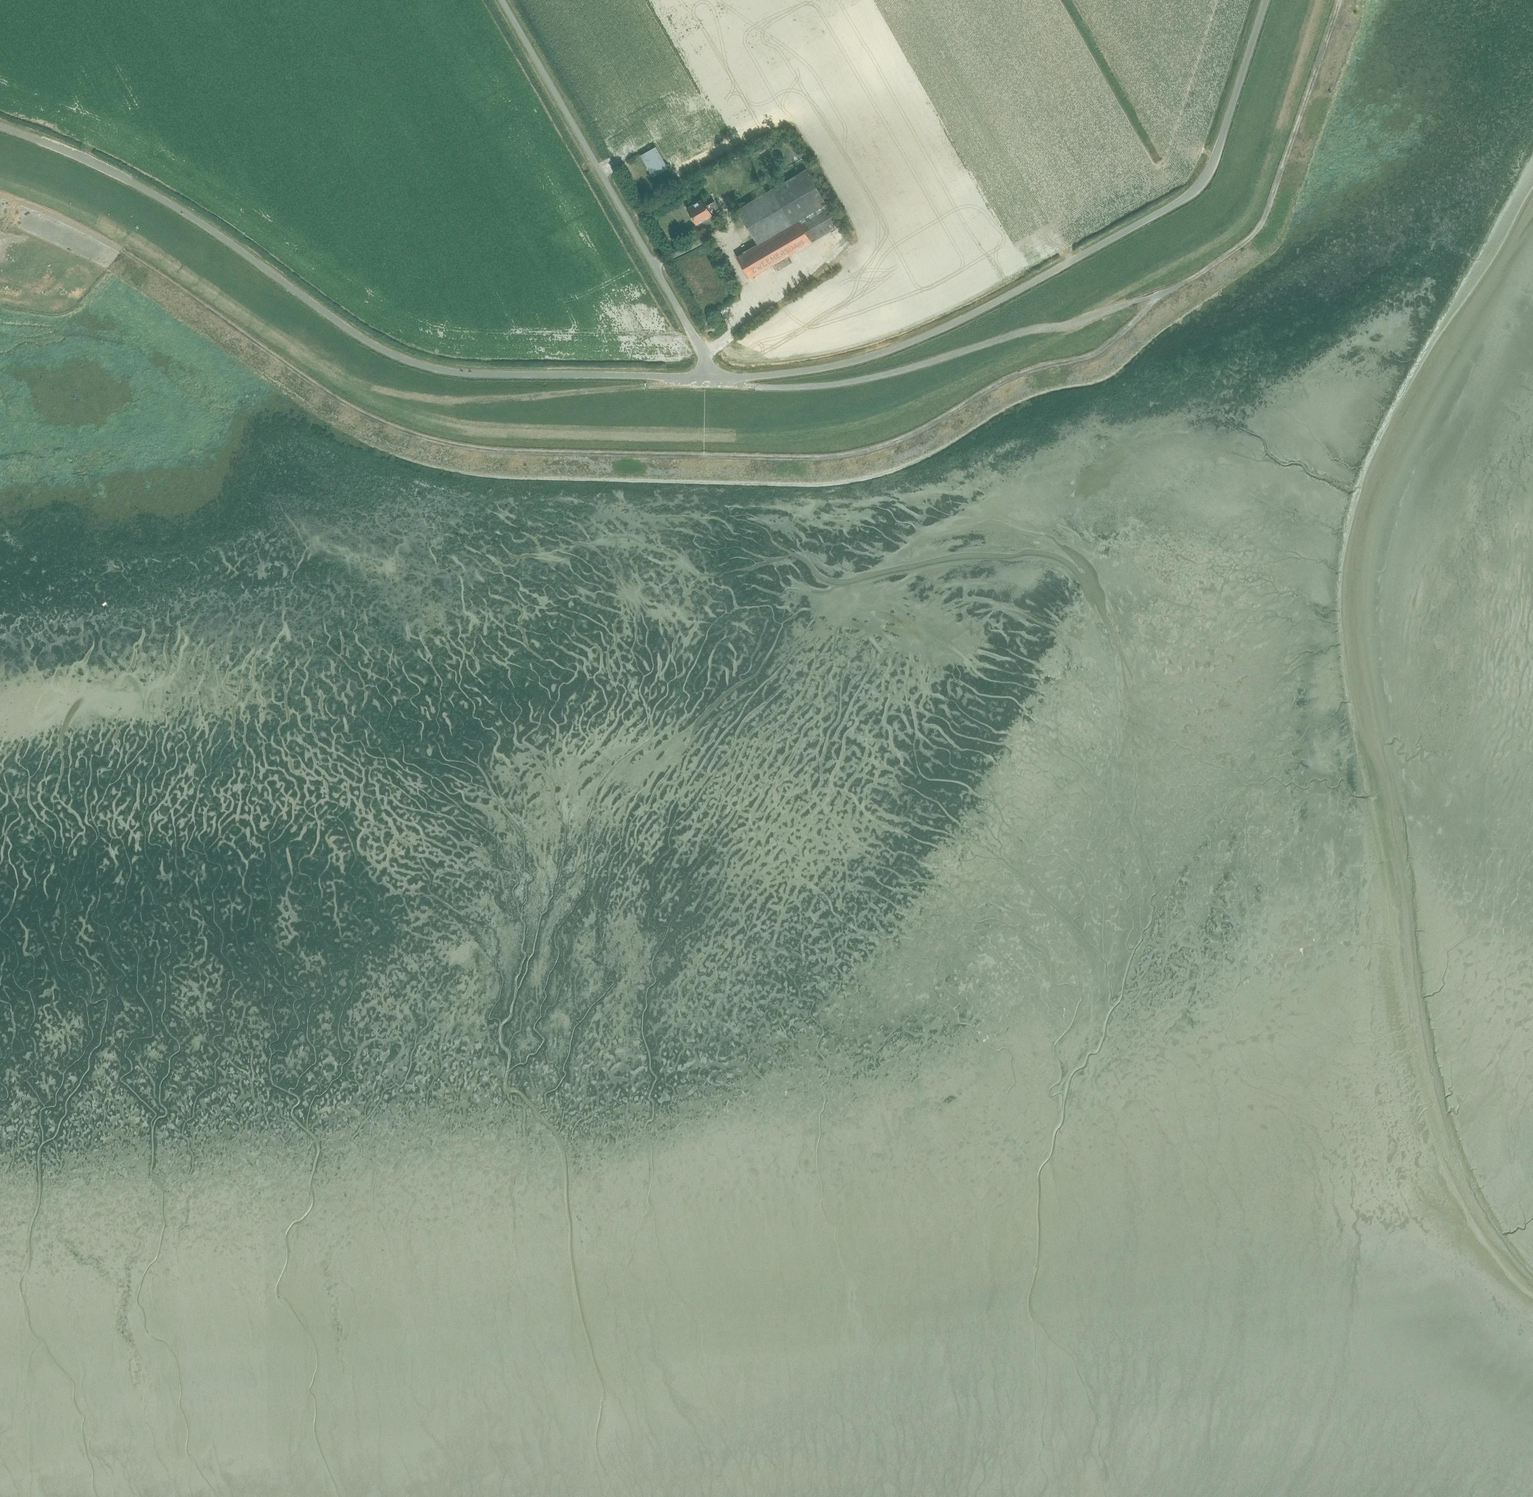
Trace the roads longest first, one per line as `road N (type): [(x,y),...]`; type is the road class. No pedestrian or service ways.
road 1 (track): [(1339,0),(1257,232),(1100,351),(1009,378),(891,440),(850,450),(469,446),(419,434),(317,383),(144,264),(0,207)]
road 2 (unclassified): [(0,128),(157,197),(383,353),(418,368),(710,382)]
road 3 (unclassified): [(710,382),(836,367),(917,342),(1180,202),(1208,173),(1265,0)]
road 4 (unclassified): [(710,382),(709,365),(501,0)]

